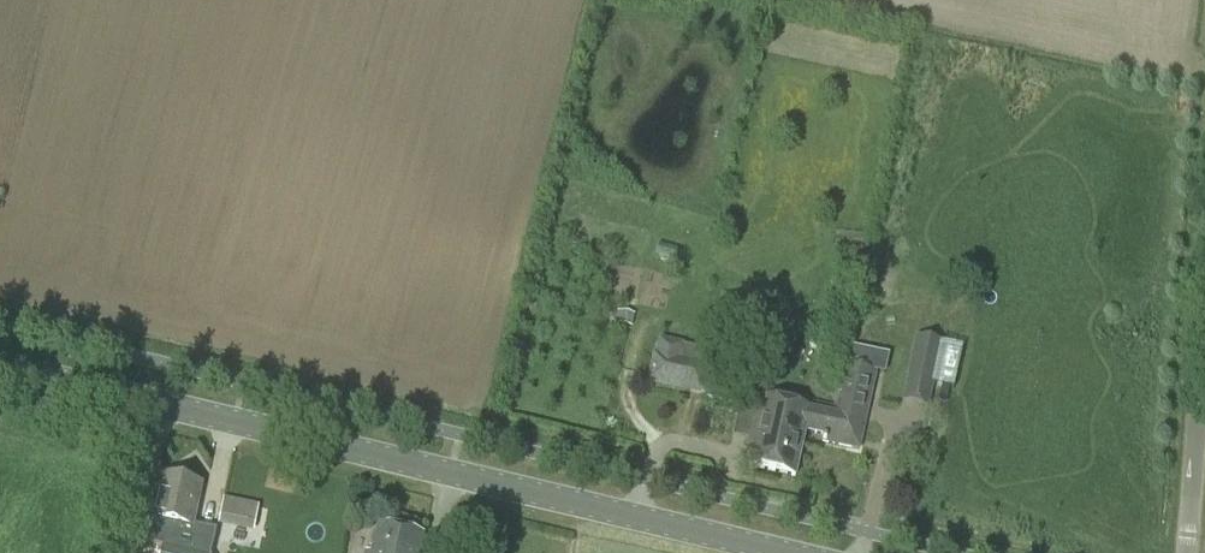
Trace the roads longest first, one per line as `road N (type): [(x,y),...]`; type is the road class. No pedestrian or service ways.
road 1 (secondary): [(0,359),(814,552)]

